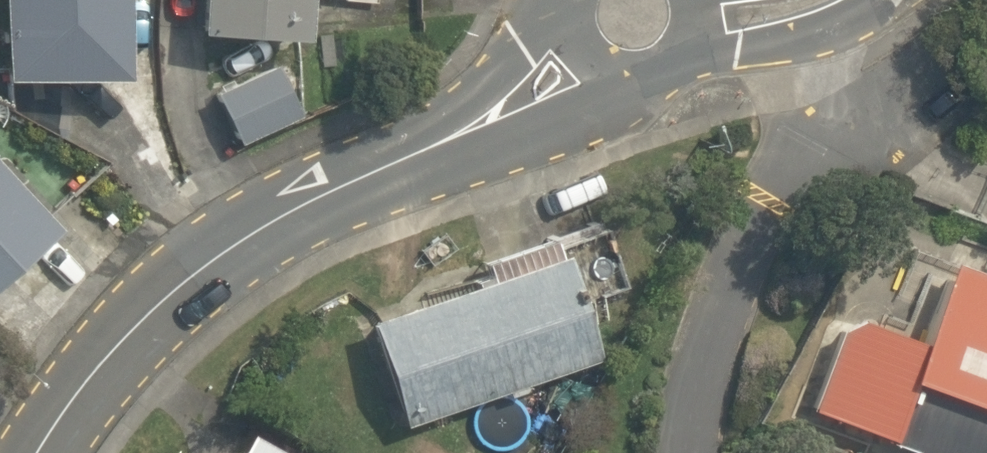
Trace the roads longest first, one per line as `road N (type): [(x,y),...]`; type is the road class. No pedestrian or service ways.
road 1 (tertiary): [(42,452),(144,322),(226,253),(502,115),(587,59)]
road 2 (tertiary): [(696,21),(675,64),(654,76),(607,73),(587,59)]
road 3 (tertiary): [(696,21),(828,0)]

